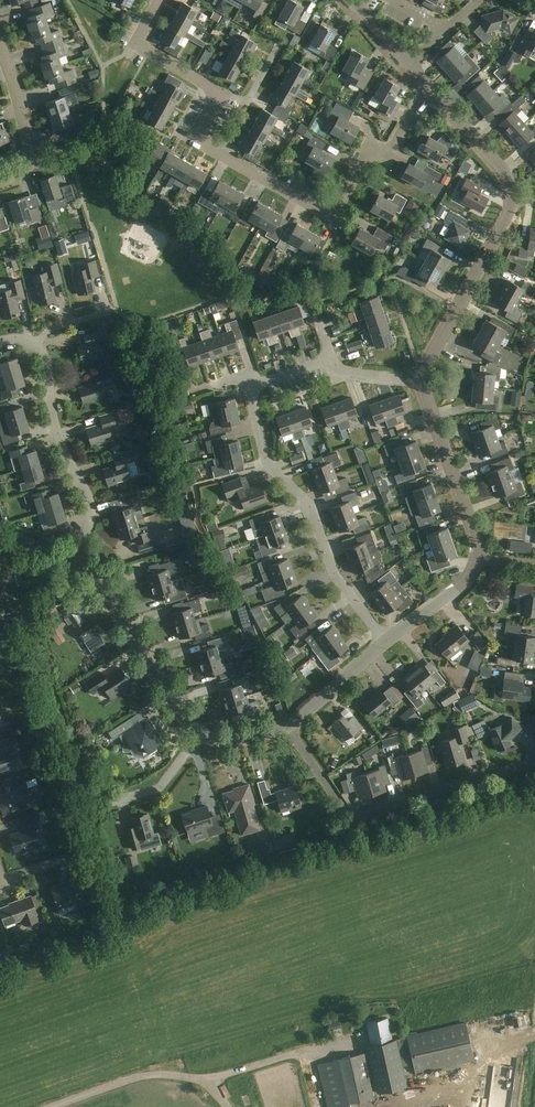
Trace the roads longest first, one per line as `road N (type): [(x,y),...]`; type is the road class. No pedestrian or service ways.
road 1 (residential): [(430,92),(393,148),(366,156),(339,204),(320,211),(200,141),(214,104),(211,85),(142,46),(161,0)]
road 2 (residential): [(386,640),(335,575),(311,507),(264,454),(254,386),(331,362)]
road 3 (residential): [(287,726),(355,814),(534,760)]
road 4 (residential): [(69,563),(90,512),(60,445),(37,347)]
road 5 (residential): [(69,563),(115,609),(198,736)]
road 6 (residential): [(423,378),(512,198)]
road 7 (residential): [(476,556),(423,378)]
road 8 (track): [(389,1106),(494,1075),(502,1046),(534,1038)]
road 9 (residential): [(0,181),(30,161),(0,47)]
road 10 (residential): [(512,198),(496,163),(430,92)]
road 11 (residential): [(287,726),(386,640)]
road 12 (residential): [(386,640),(465,581),(476,556)]

